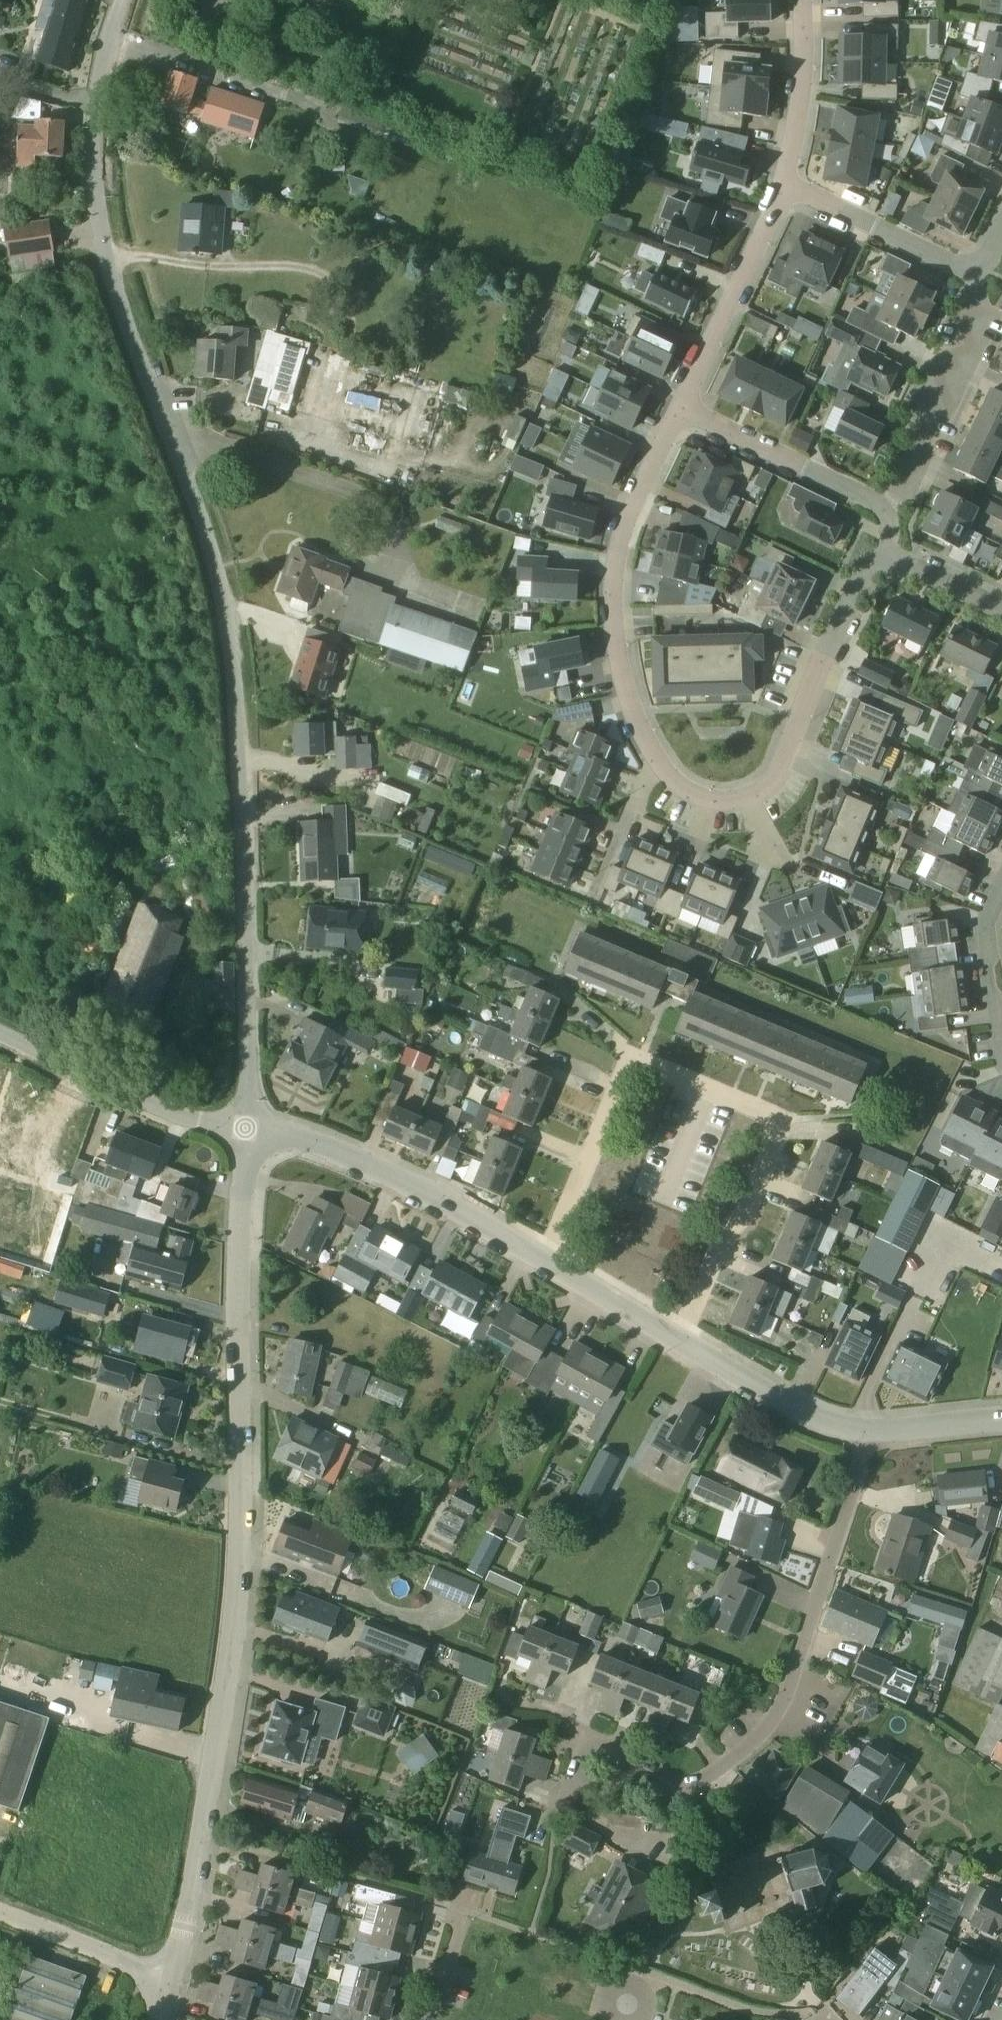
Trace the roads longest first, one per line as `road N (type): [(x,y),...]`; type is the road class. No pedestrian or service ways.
road 1 (residential): [(246,1124),(235,647),(215,552),(106,263),(94,155),(97,93),(121,0)]
road 2 (residential): [(172,1977),(224,1717),(244,1528),(246,1124)]
road 3 (residential): [(581,1730),(678,1779),(697,1780),(733,1762),(767,1726),(869,1432)]
road 4 (residential): [(668,1329),(722,1222),(744,1204),(774,1118),(638,1058)]
road 5 (residential): [(679,408),(627,521),(613,621),(628,696),(661,763)]
road 6 (residential): [(548,1263),(357,1159),(246,1124)]
road 7 (residential): [(753,795),(771,783),(864,567),(890,557)]
road 8 (residential): [(887,505),(905,489),(979,323),(972,269)]
road 9 (residential): [(246,1124),(169,1114),(5,1038)]
road 10 (residential): [(787,183),(679,408)]
road 11 (residential): [(679,408),(887,505)]
road 12 (residential): [(869,1432),(816,1417),(668,1329)]
road 13 (residential): [(638,1058),(548,1263)]
road 14 (residential): [(972,269),(787,183)]
road 15 (residential): [(804,0),(803,89),(787,183)]
road 16 (unclassified): [(172,1977),(0,1915)]
road 17 (residential): [(661,763),(645,774),(592,897)]
road 18 (residential): [(1001,1047),(989,923),(1001,897)]
road 19 (residential): [(668,1329),(548,1263)]
road 20 (residential): [(1001,1424),(869,1432)]
road 21 (residential): [(1001,609),(890,557)]

